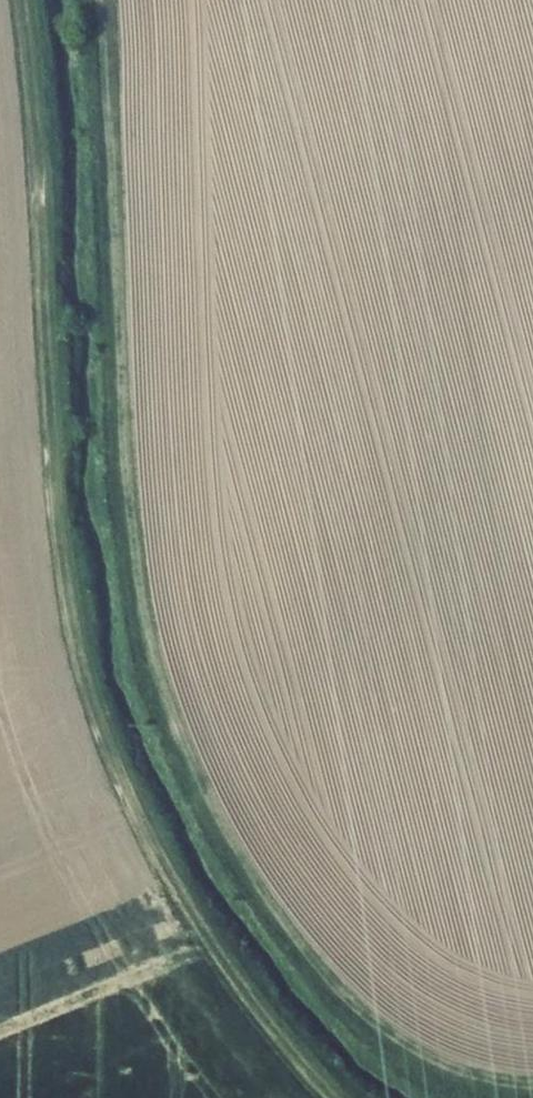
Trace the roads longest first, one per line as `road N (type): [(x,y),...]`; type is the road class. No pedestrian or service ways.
road 1 (track): [(532,1084),(448,1068),(354,1010),(320,977),(261,893),(166,710),(132,526),(95,0)]
road 2 (track): [(333,1097),(282,1046),(133,814),(85,685),(57,473),(25,0)]

